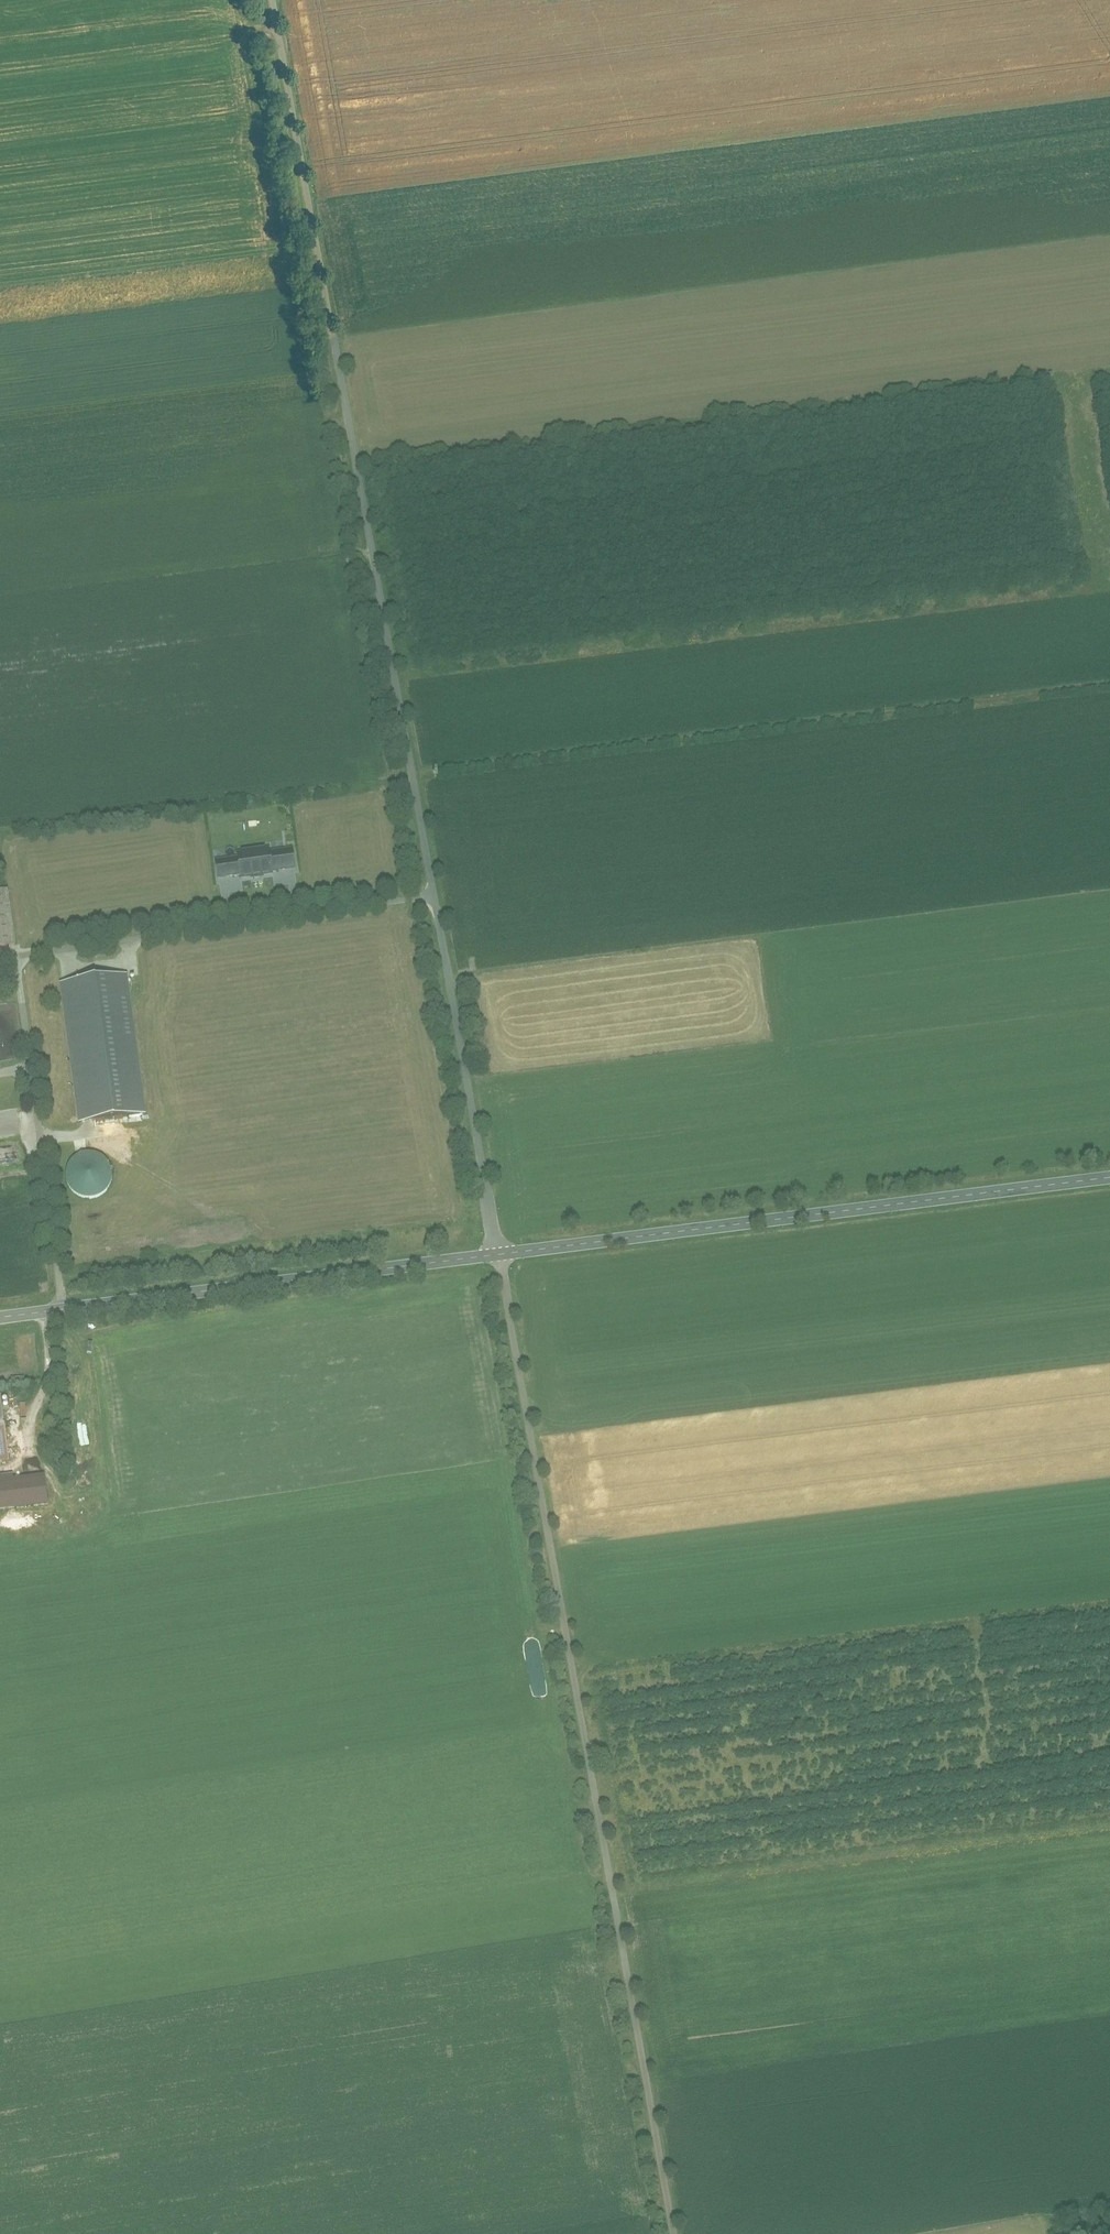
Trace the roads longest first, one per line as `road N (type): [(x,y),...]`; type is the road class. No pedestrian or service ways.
road 1 (residential): [(272,0),(498,1256)]
road 2 (residential): [(498,1256),(673,2233)]
road 3 (tertiary): [(498,1256),(1109,1178)]
road 4 (tertiary): [(0,1319),(498,1256)]

